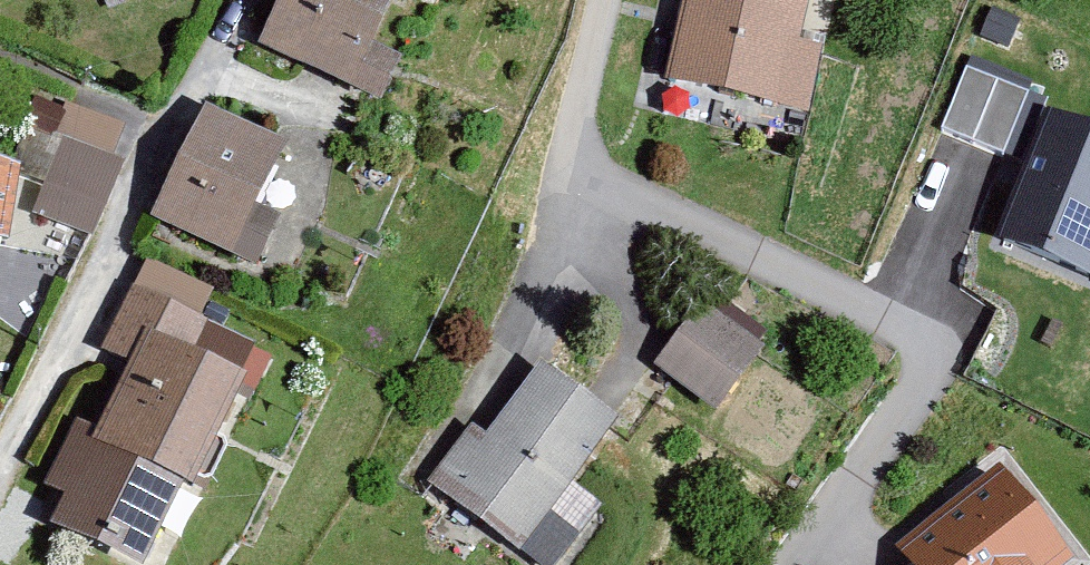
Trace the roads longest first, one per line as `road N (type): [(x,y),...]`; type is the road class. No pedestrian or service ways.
road 1 (residential): [(244,0),(0,455)]
road 2 (residential): [(496,371),(521,321),(570,163),(607,0)]

